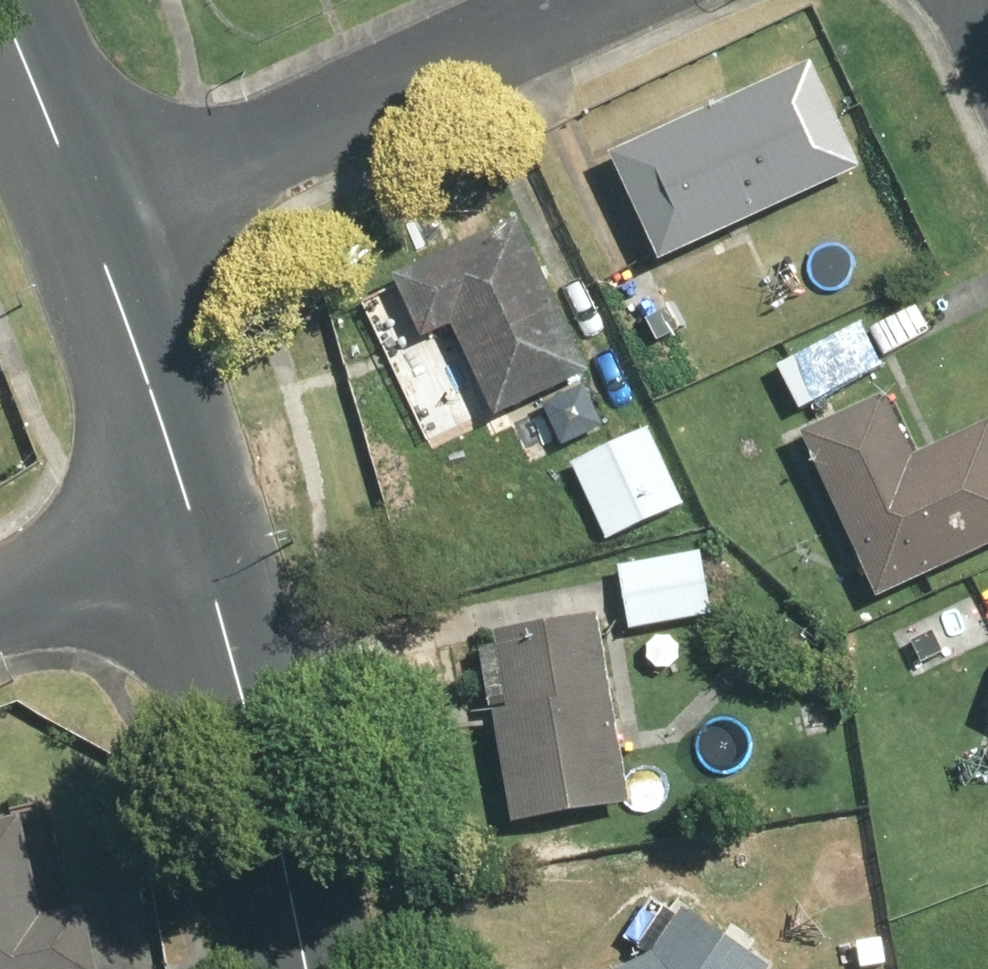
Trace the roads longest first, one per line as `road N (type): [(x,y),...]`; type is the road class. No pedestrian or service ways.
road 1 (residential): [(103,242),(606,0)]
road 2 (tertiary): [(188,513),(303,968)]
road 3 (tertiary): [(103,242),(188,513)]
road 4 (tertiary): [(5,0),(103,242)]
road 5 (residential): [(0,601),(188,513)]

